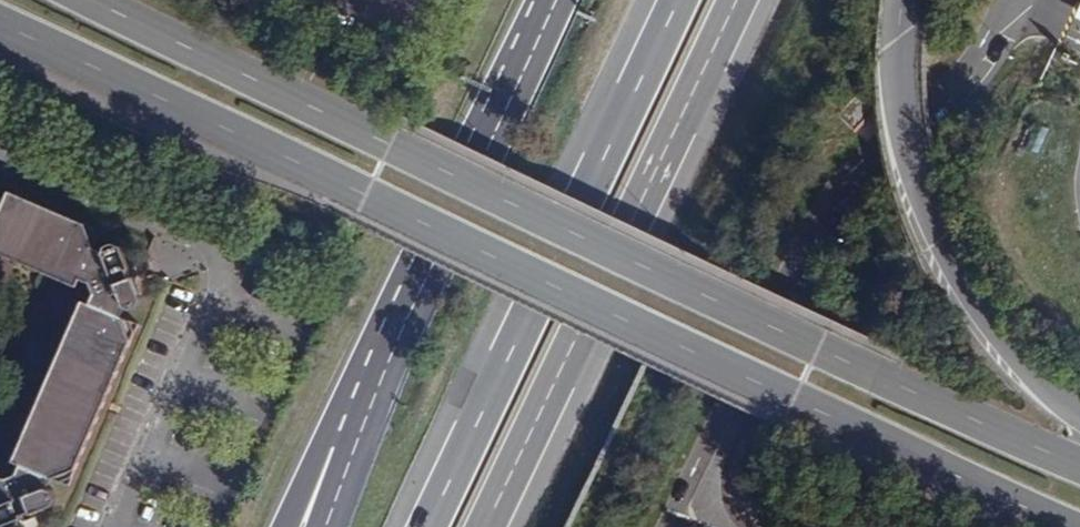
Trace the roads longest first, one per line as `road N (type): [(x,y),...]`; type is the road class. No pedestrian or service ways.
road 1 (secondary): [(0,26),(1072,526)]
road 2 (secondary): [(1079,461),(92,0)]
road 3 (residential): [(1013,0),(972,65),(849,174),(814,229),(672,526)]
road 4 (motorway): [(675,0),(421,526)]
road 5 (motorway): [(484,526),(736,0)]
road 6 (motorway): [(555,0),(350,424)]
road 7 (motorway): [(1079,412),(1023,359),(976,296),(926,197),(905,108),(904,0)]

